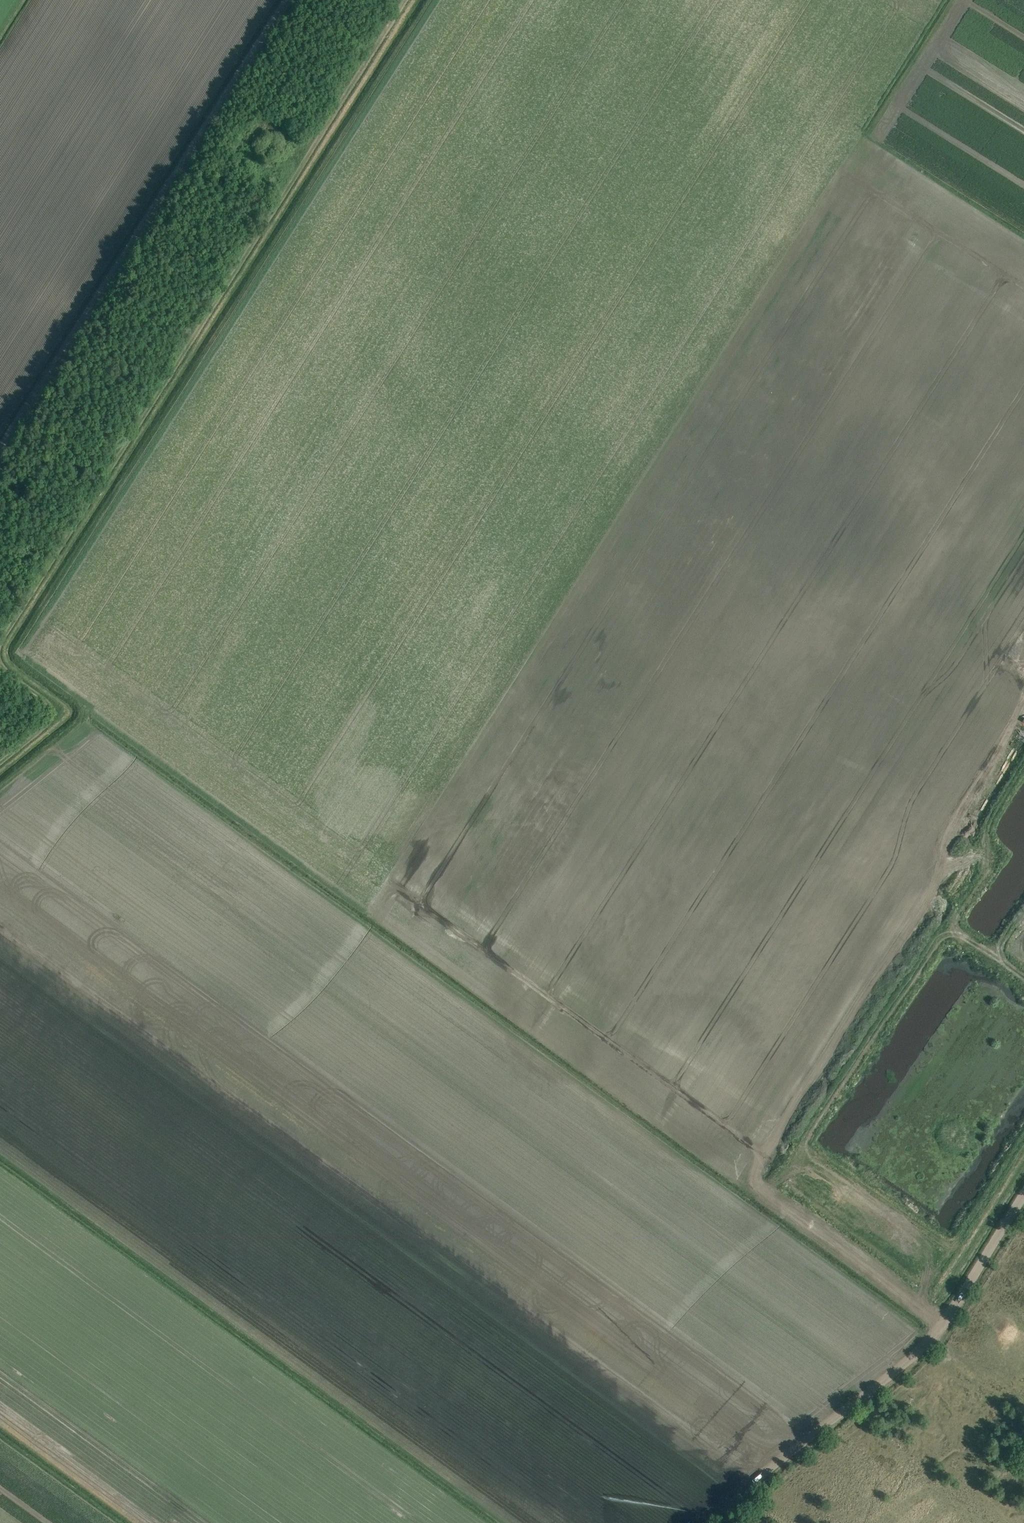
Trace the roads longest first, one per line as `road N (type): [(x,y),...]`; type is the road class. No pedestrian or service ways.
road 1 (track): [(0,453),(287,0)]
road 2 (track): [(1023,1193),(910,1362),(710,1522)]
road 3 (track): [(0,761),(61,712),(0,665)]

